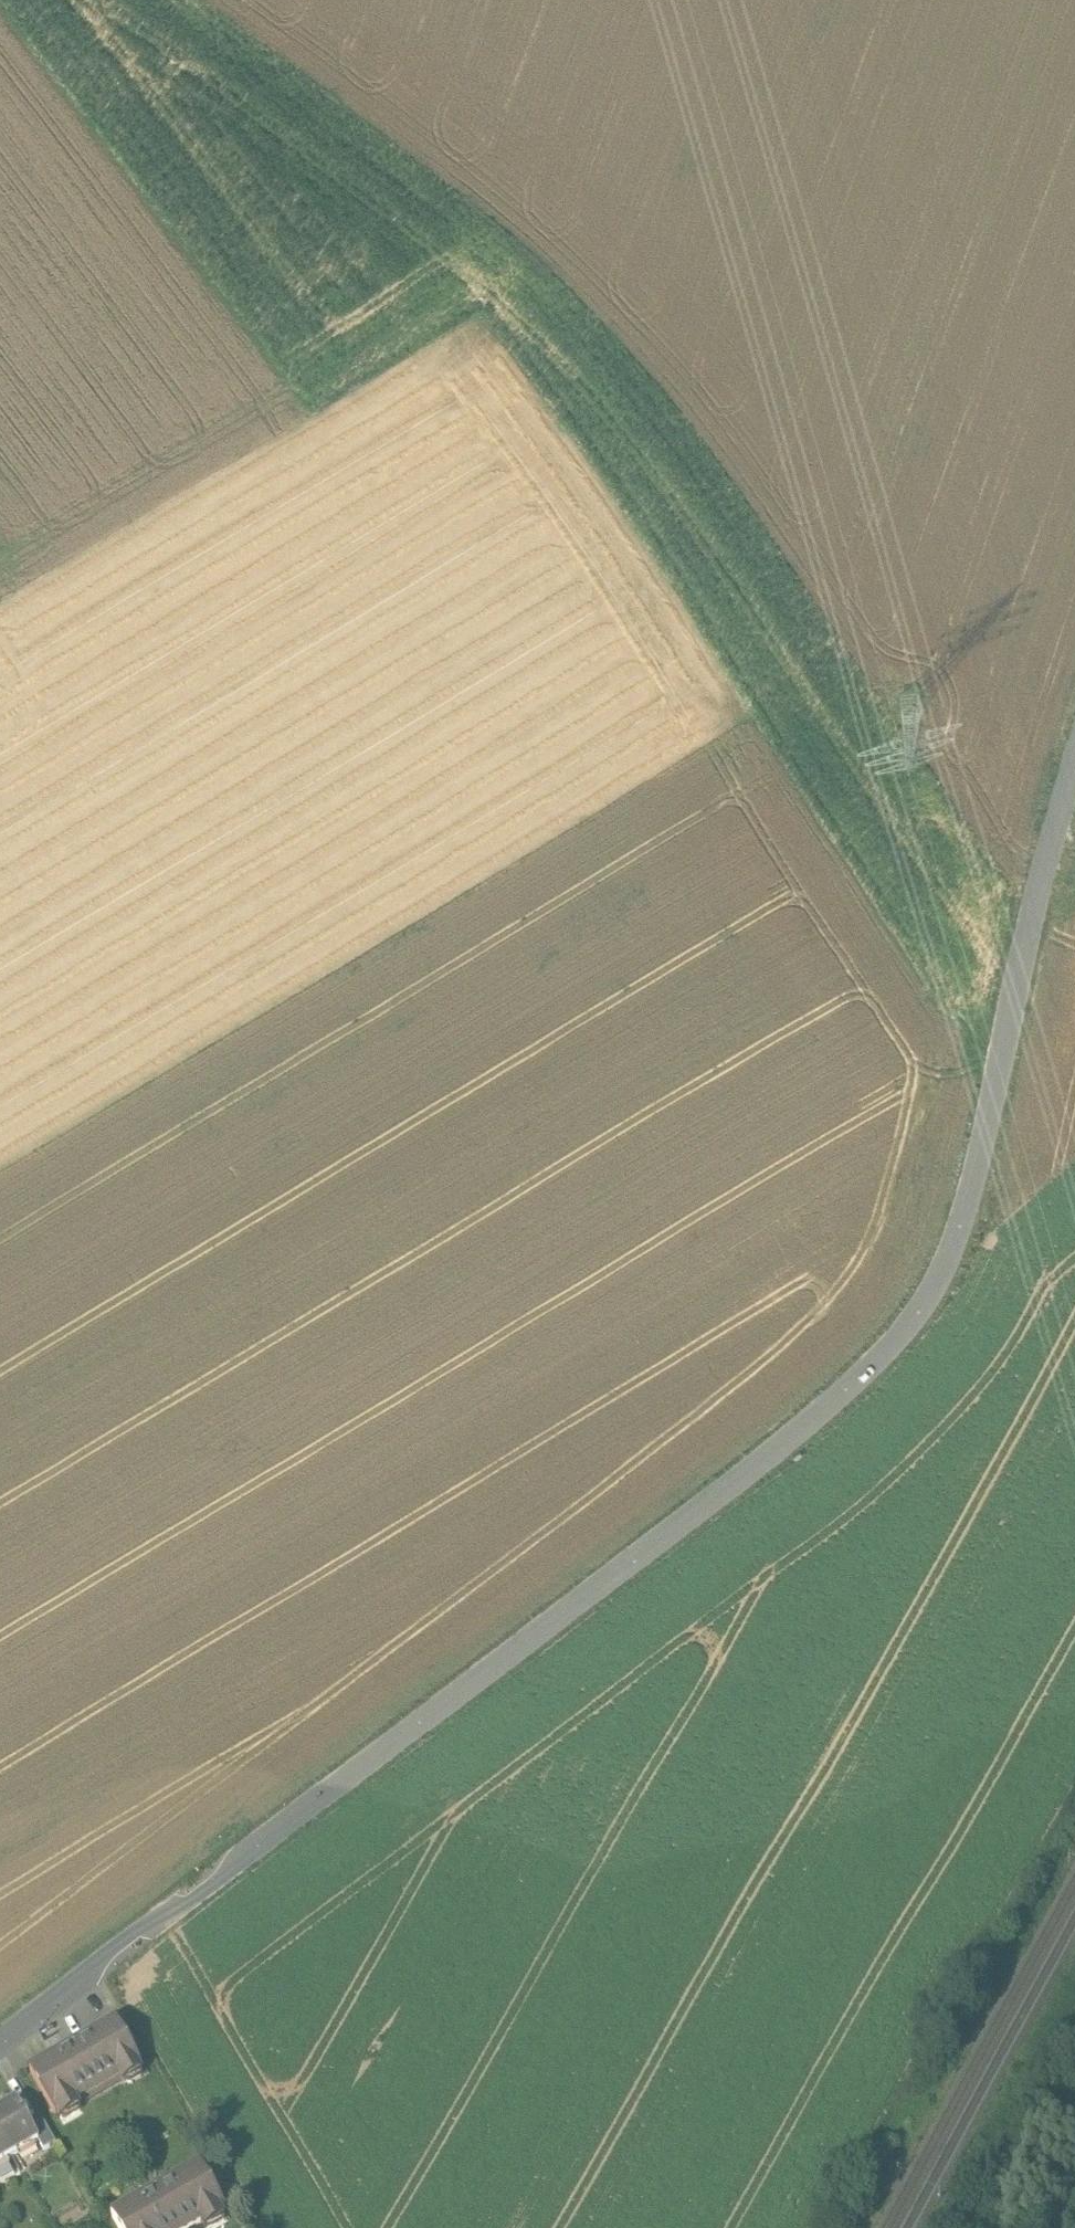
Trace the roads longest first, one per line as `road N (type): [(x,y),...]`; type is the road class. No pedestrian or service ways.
road 1 (unclassified): [(32,2017),(905,1329),(950,1255),(1074,749)]

